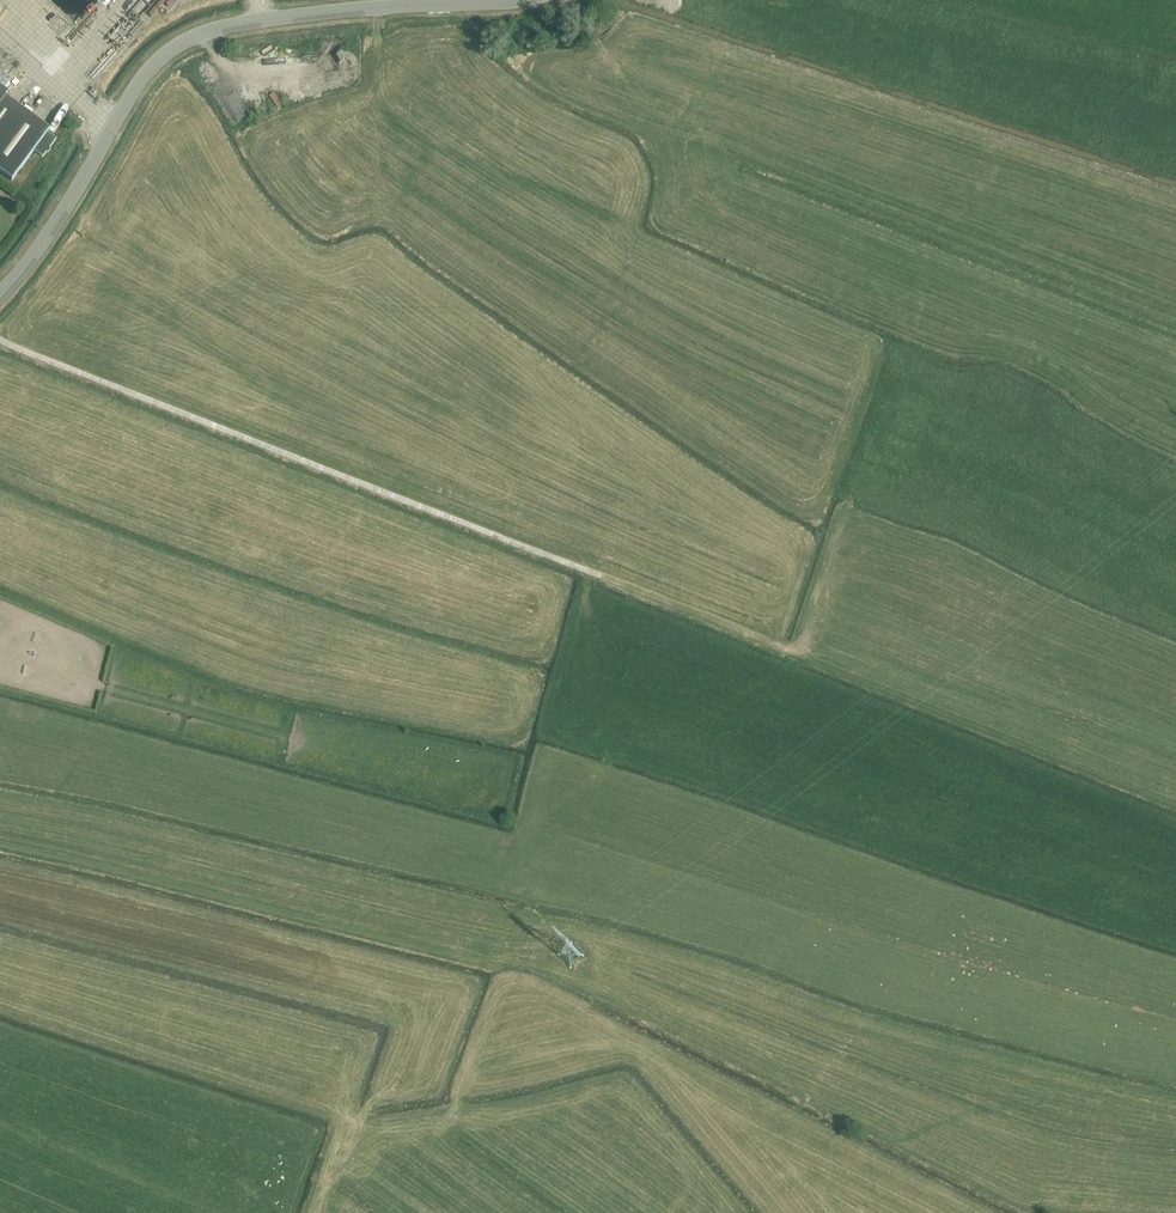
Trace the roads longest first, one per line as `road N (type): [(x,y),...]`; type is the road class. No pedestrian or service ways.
road 1 (unclassified): [(0,293),(61,216),(139,81),(182,44),(234,25),(305,15),(527,0)]

